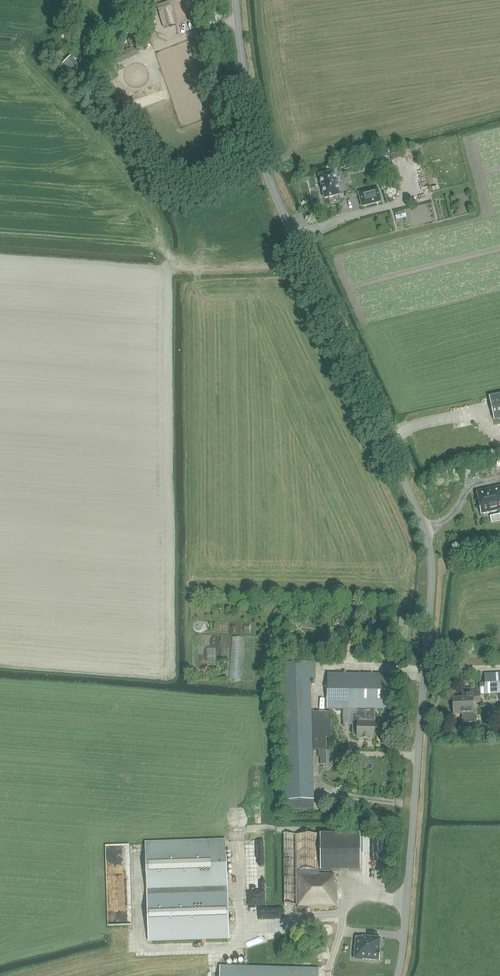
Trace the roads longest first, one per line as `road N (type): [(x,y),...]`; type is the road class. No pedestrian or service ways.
road 1 (unclassified): [(394,975),(422,733),(430,544),(267,170),(235,0)]
road 2 (track): [(344,912),(304,917),(216,955)]

